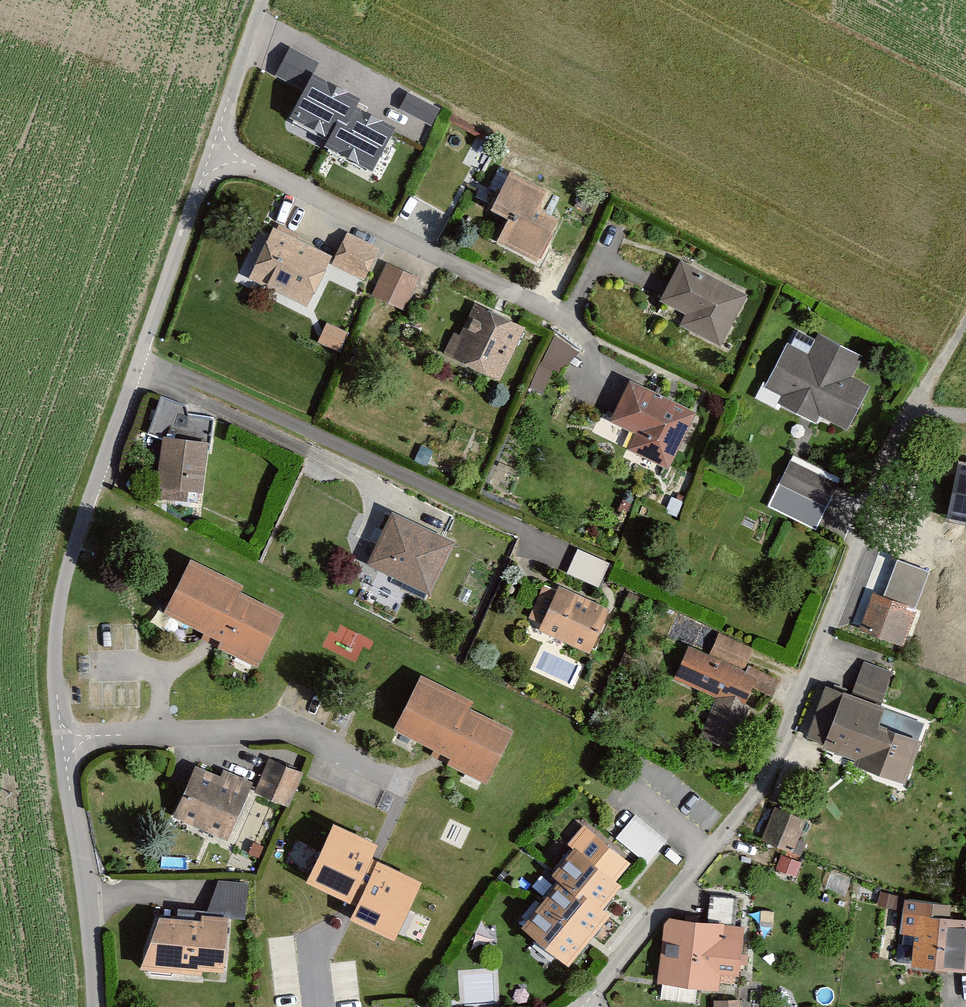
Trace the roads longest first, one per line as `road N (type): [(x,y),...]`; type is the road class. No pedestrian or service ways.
road 1 (unclassified): [(87,891),(61,738),(59,608),(213,146)]
road 2 (residential): [(581,1006),(759,791),(911,409)]
road 3 (track): [(213,146),(263,0)]
road 4 (residential): [(87,891),(207,898)]

